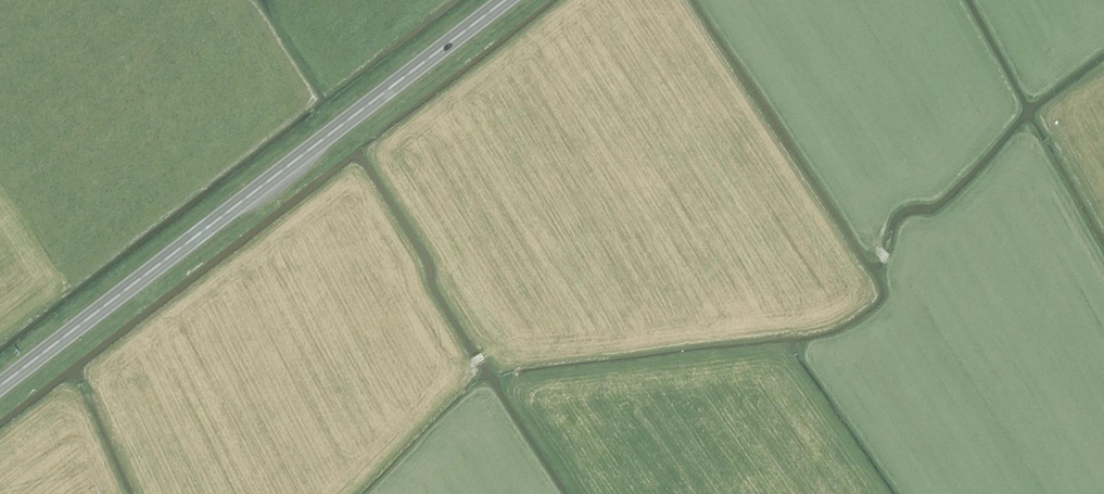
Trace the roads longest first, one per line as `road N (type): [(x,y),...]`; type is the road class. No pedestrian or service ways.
road 1 (trunk): [(0,386),(505,0)]

